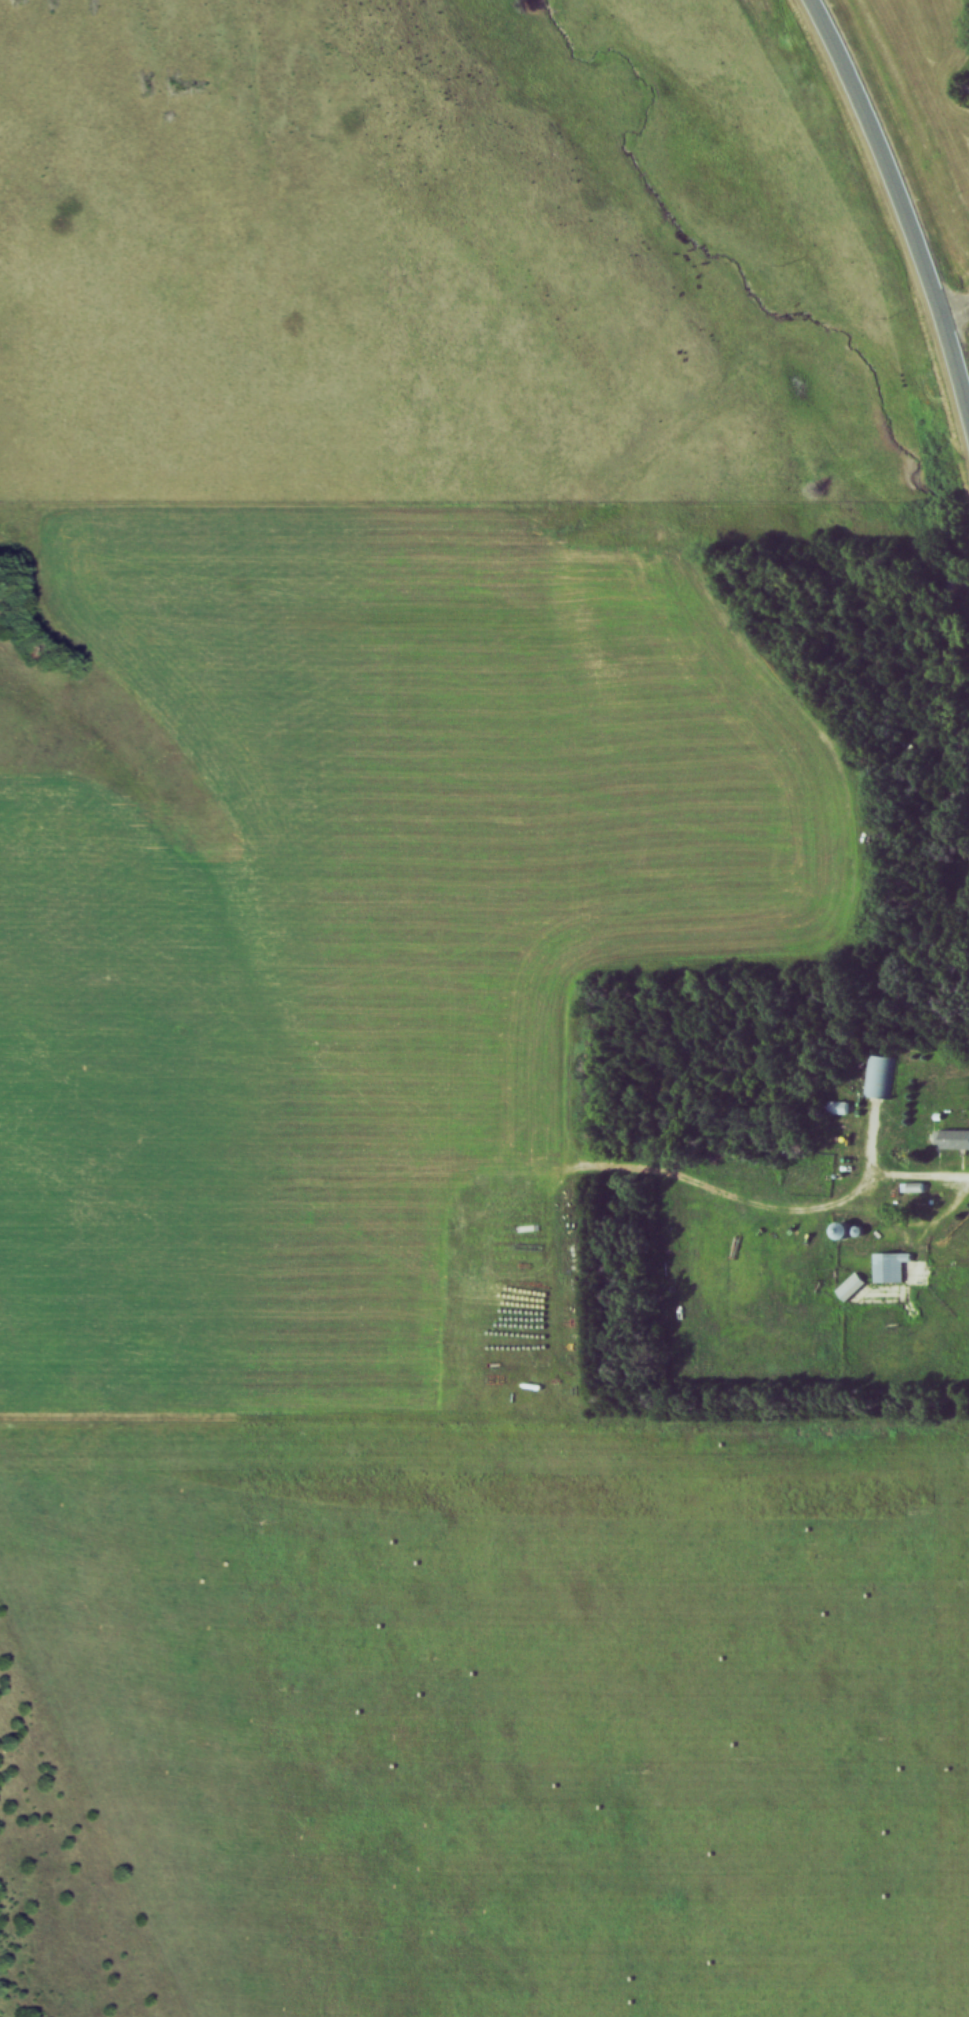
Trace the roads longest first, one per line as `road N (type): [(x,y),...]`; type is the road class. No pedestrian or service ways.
road 1 (secondary): [(968,402),(915,237),(810,0)]

